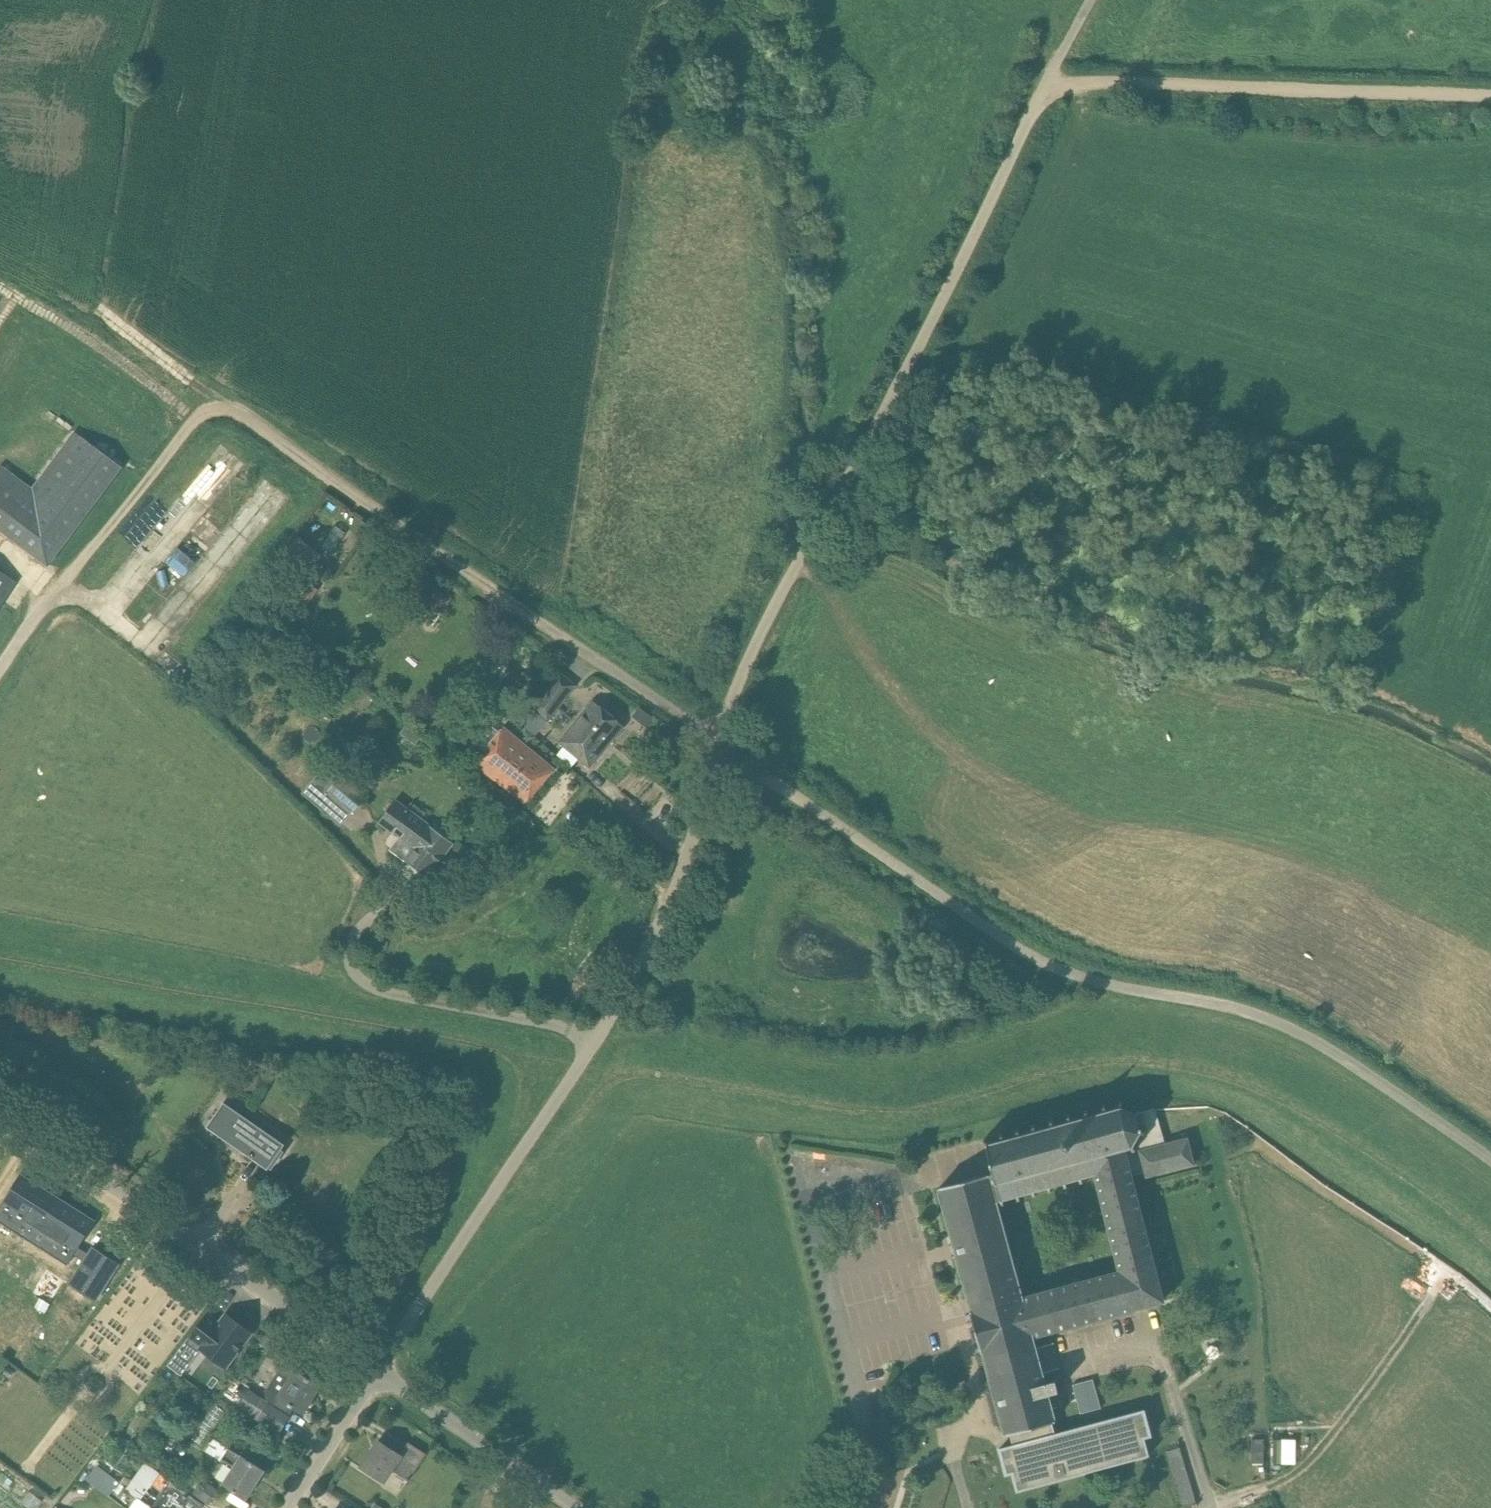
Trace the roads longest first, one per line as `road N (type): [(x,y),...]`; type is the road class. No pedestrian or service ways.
road 1 (track): [(1490,1241),(1442,1200),(1306,1115),(1239,1080),(1134,1059),(1048,1069),(906,1112),(631,1072),(605,1081),(536,1163),(492,1195),(523,1094),(522,1062),(504,1051),(0,957)]
road 2 (track): [(0,672),(42,606),(195,421),(232,411),(720,746)]
road 3 (unclassified): [(1490,1159),(1297,1031),(1217,1002),(1117,987),(1043,961),(720,746)]
road 4 (unclassified): [(720,746),(747,662),(912,362),(1090,0)]
road 5 (unclassified): [(378,1370),(0,1114)]
road 6 (track): [(1490,97),(1046,84)]
road 7 (track): [(1267,1489),(1332,1434),(1445,1270),(1315,1185)]
road 8 (residential): [(594,1039),(389,996),(353,969),(353,936),(371,917),(478,860)]
road 9 (unclassified): [(378,1370),(594,1039)]
road 10 (unclassified): [(594,1039),(664,932),(720,746)]
road 11 (unclassified): [(579,1507),(378,1370)]
road 12 (track): [(0,286),(95,344),(195,421)]
road 13 (track): [(100,310),(232,411)]
road 14 (unclassified): [(286,1507),(378,1370)]

